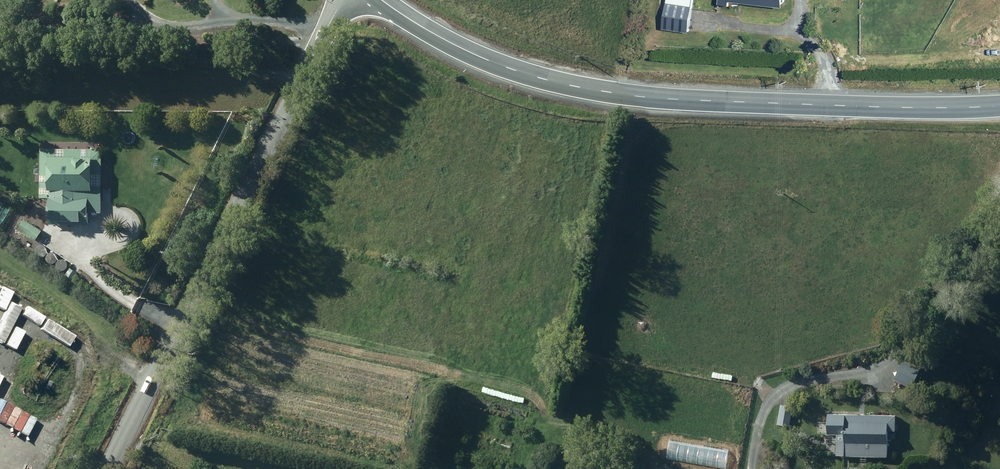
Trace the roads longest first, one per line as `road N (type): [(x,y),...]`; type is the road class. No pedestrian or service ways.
road 1 (secondary): [(380,0),(496,62),(615,94),(999,106)]
road 2 (unclassified): [(343,0),(102,468)]

